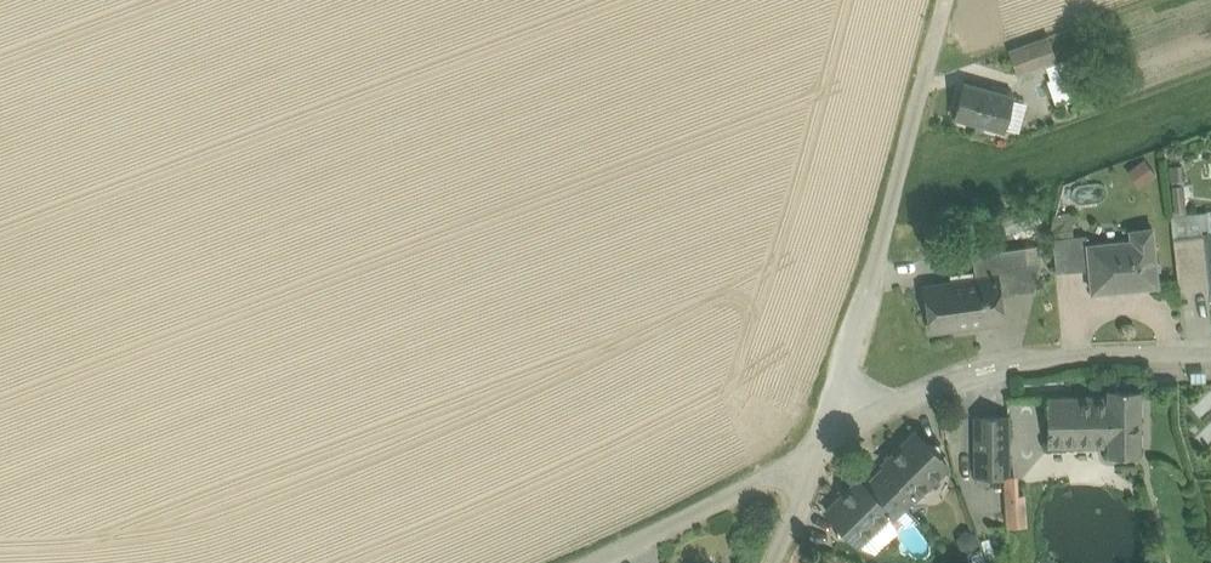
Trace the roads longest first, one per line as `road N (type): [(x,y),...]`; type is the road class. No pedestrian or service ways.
road 1 (residential): [(957,0),(833,427)]
road 2 (residential): [(1210,361),(1019,372),(833,427)]
road 3 (residential): [(833,427),(787,459),(573,562)]

